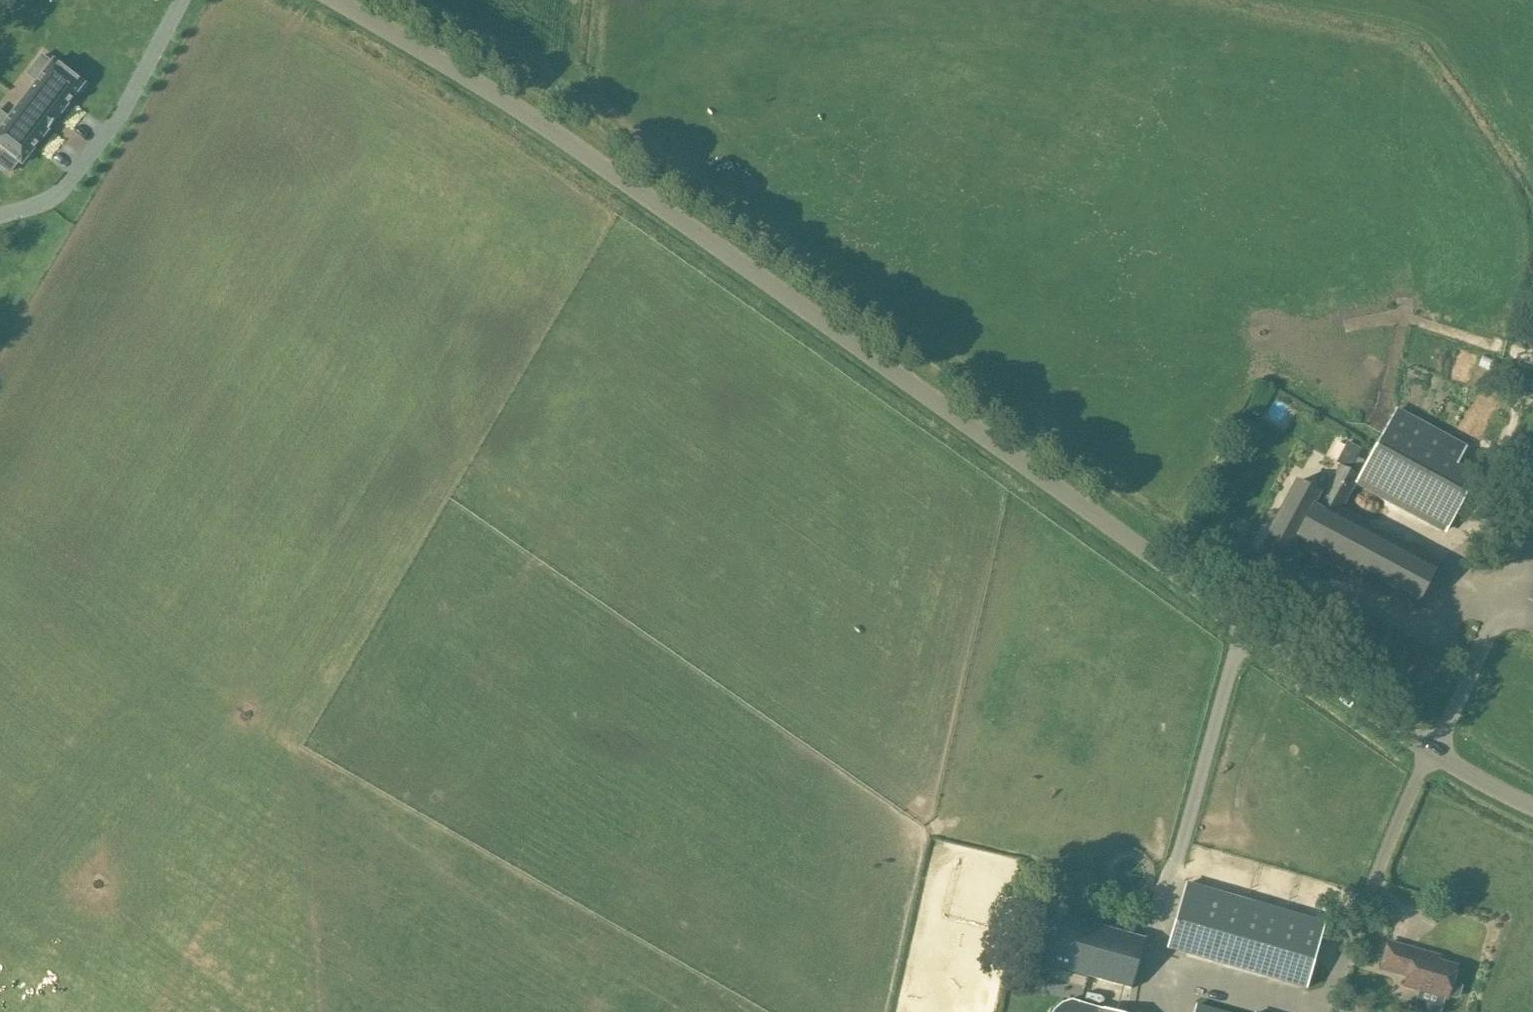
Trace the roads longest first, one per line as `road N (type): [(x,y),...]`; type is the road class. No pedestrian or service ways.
road 1 (unclassified): [(329,0),(557,134),(1420,744),(1532,805)]

